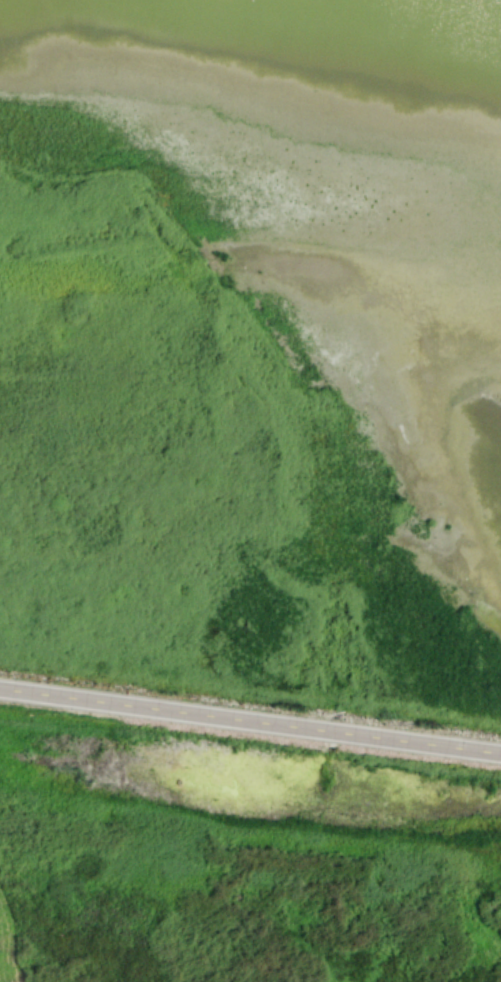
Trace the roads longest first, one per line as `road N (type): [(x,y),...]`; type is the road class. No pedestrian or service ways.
road 1 (secondary): [(0,696),(500,761)]

